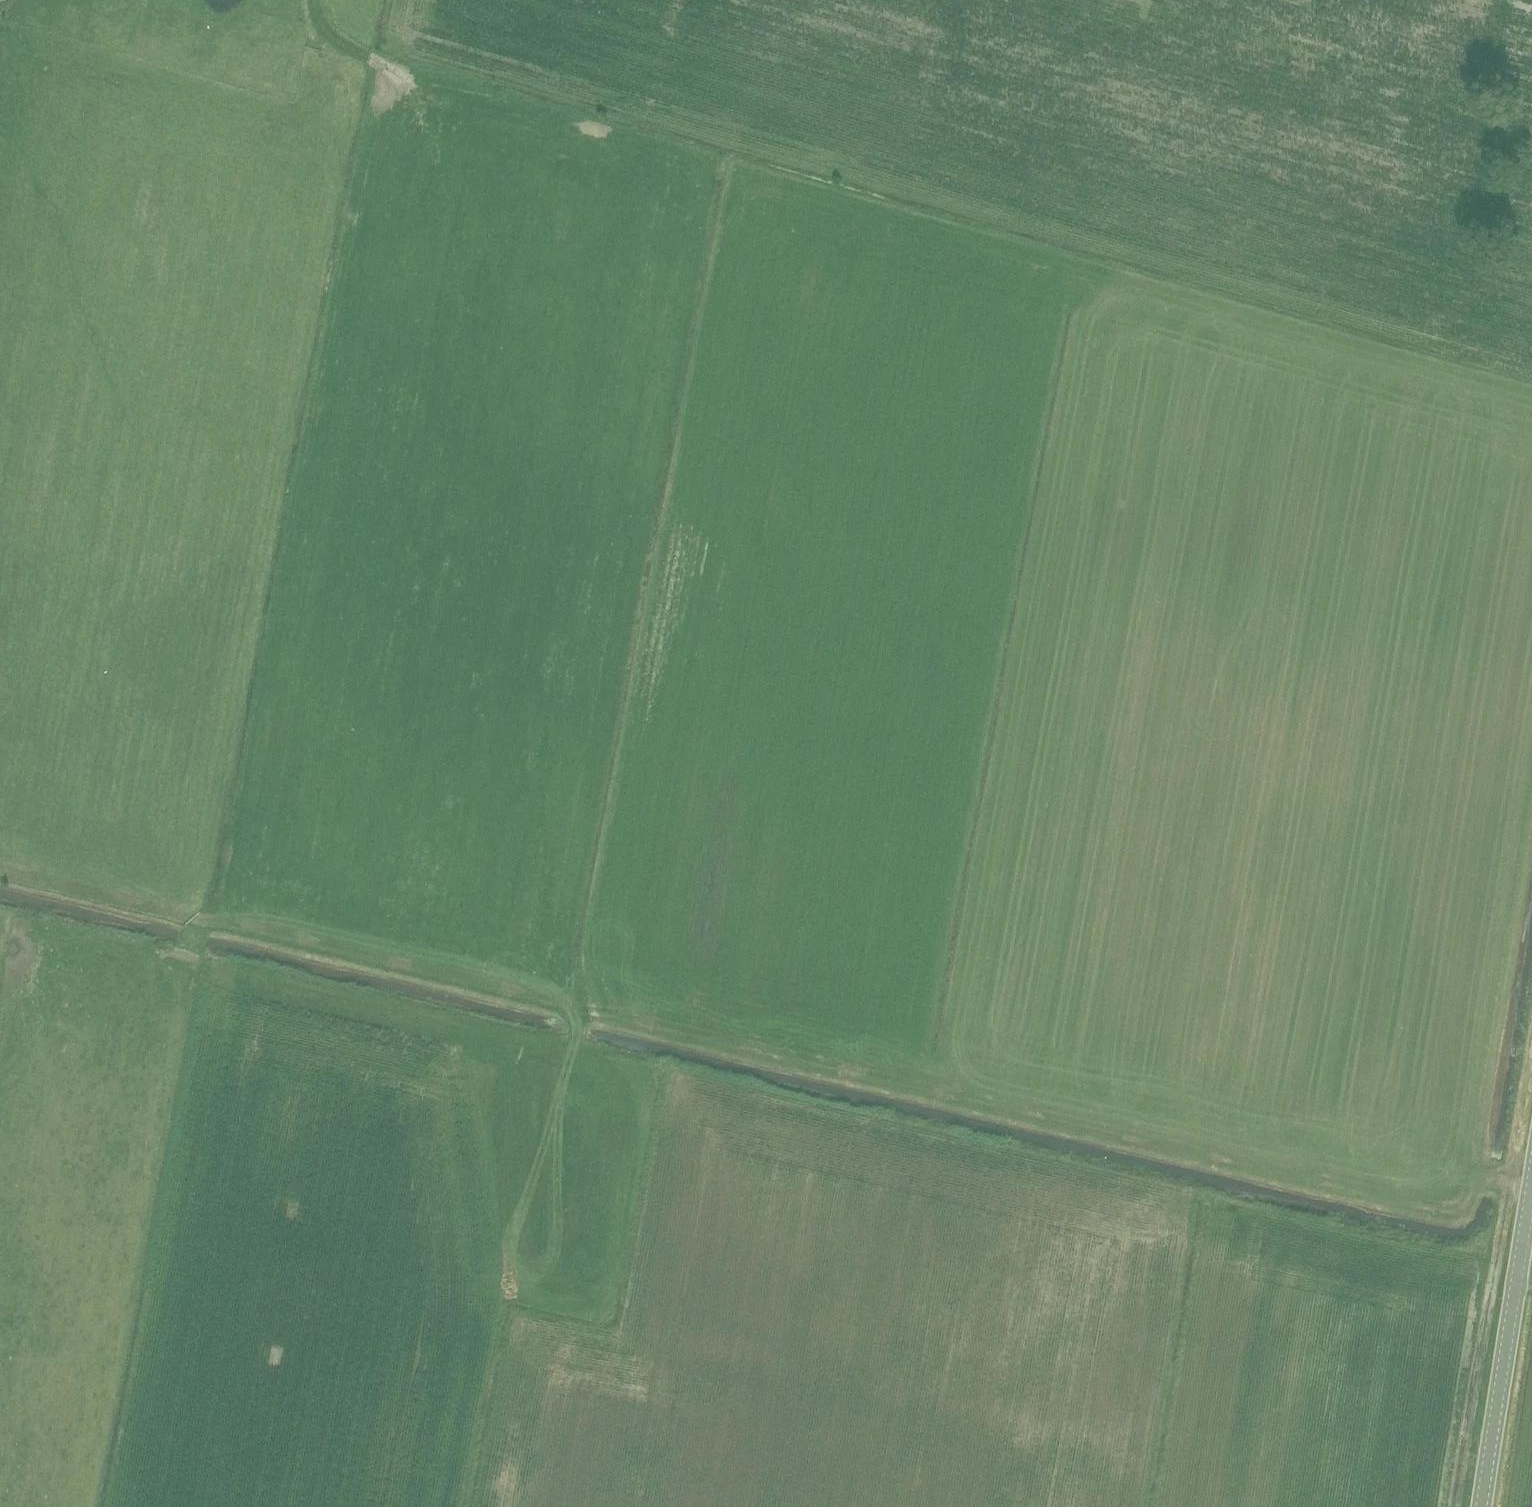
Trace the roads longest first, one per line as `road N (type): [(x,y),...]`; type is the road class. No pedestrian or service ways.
road 1 (tertiary): [(1480,1506),(1531,1145)]

